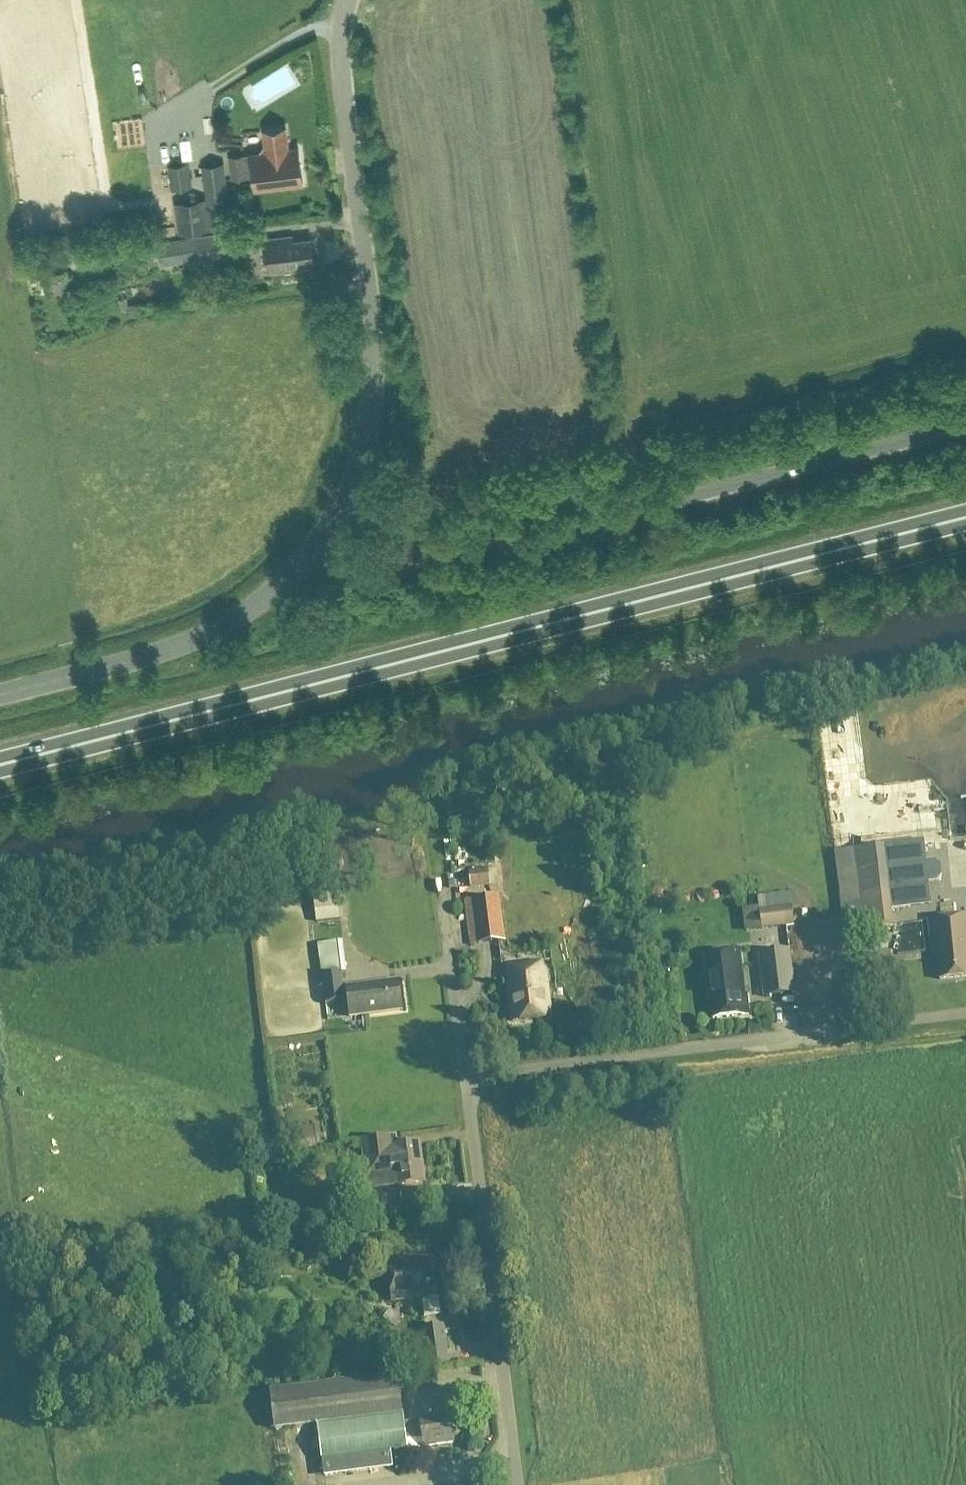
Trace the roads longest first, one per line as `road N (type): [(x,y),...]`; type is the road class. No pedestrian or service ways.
road 1 (trunk): [(0,764),(965,518)]
road 2 (unclassified): [(346,493),(447,537),(515,539),(965,425)]
road 3 (unclassified): [(465,1080),(965,1016)]
road 4 (tertiary): [(346,493),(363,449),(373,349),(344,85),(347,0)]
road 5 (tertiary): [(0,695),(165,652),(224,626),(287,576),(346,493)]
road 6 (unclassified): [(517,1484),(465,1080)]
road 7 (unclassified): [(465,1080),(438,884)]

